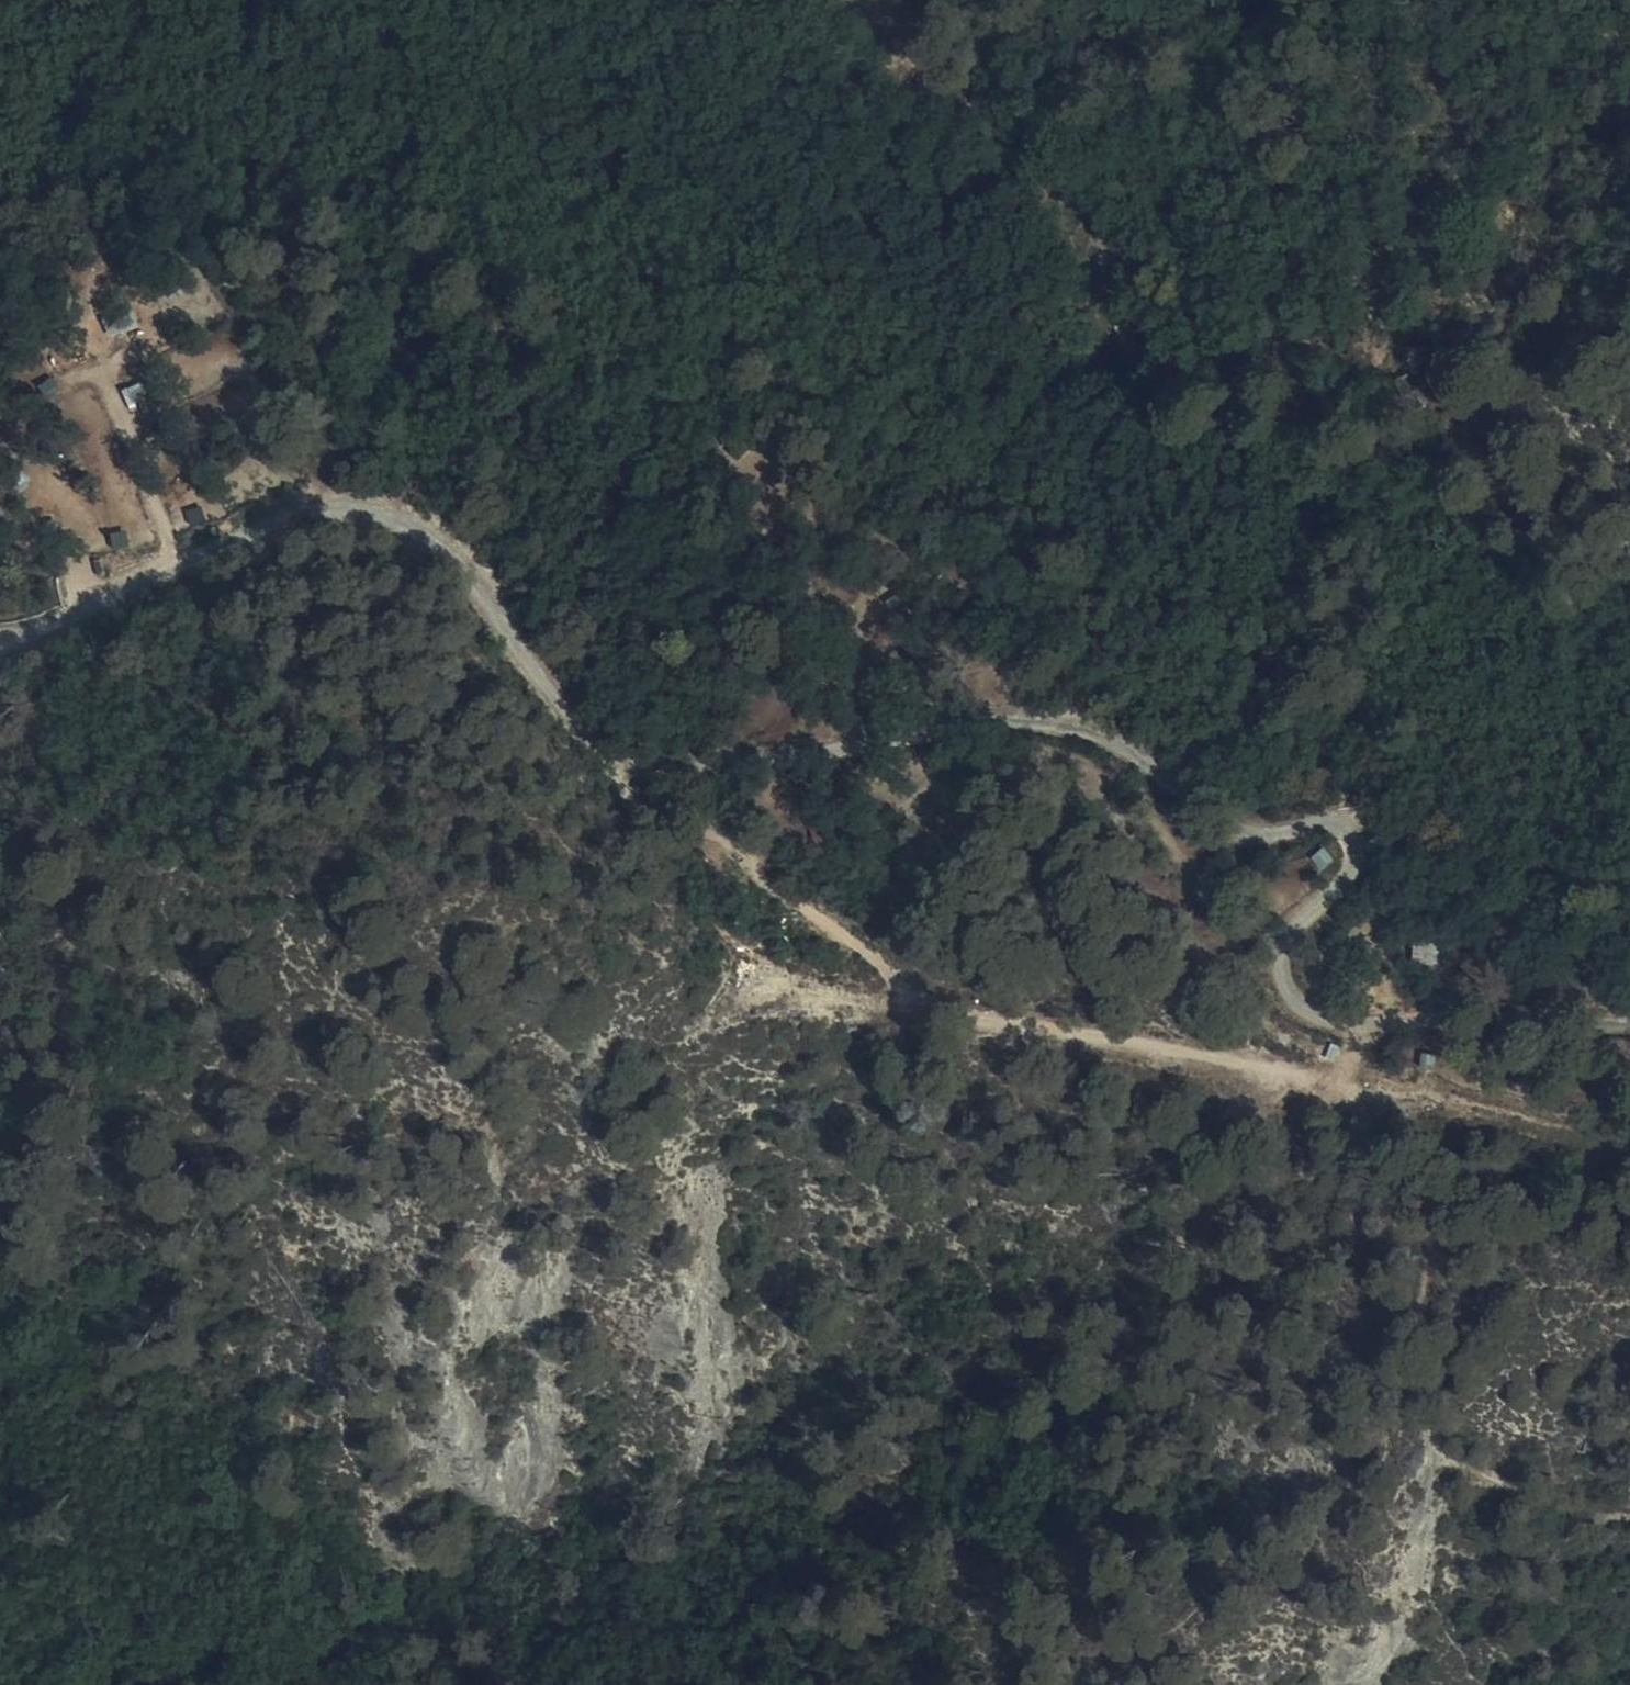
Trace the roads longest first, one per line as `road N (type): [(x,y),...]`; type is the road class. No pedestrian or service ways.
road 1 (track): [(0,638),(79,619),(303,507),(395,516),(479,571),(516,643),(609,759),(759,767),(1037,720),(1262,837),(1353,829),(1369,852),(1280,952),(1278,988),(1366,1040),(1430,1021),(1629,1021)]

